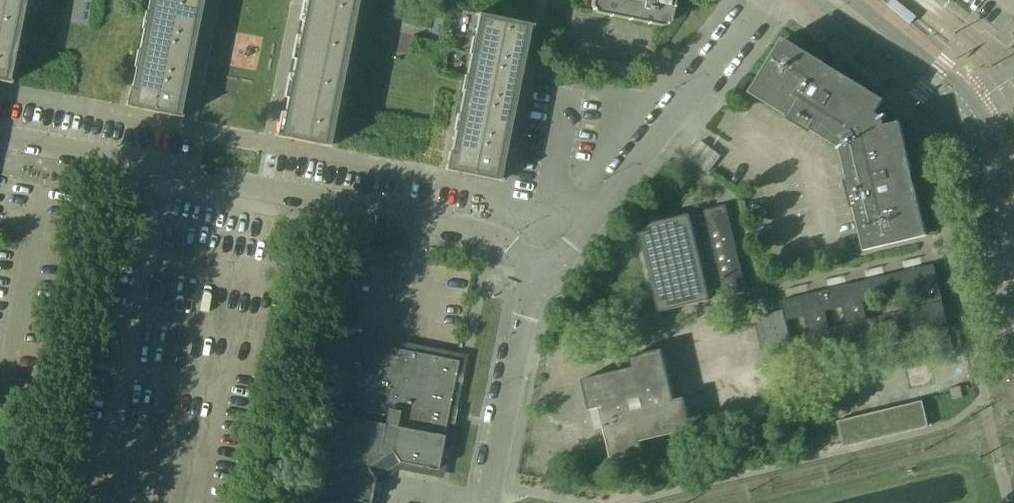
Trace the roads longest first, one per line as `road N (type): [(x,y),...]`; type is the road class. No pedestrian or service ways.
road 1 (residential): [(545,277),(483,232),(0,135)]
road 2 (residential): [(545,277),(763,0)]
road 3 (residential): [(489,502),(525,319),(545,277)]
road 4 (tertiary): [(959,120),(1013,315)]
road 5 (tertiary): [(816,0),(959,120)]
road 6 (tertiary): [(977,108),(850,0)]
road 7 (tertiary): [(1013,235),(977,108)]

